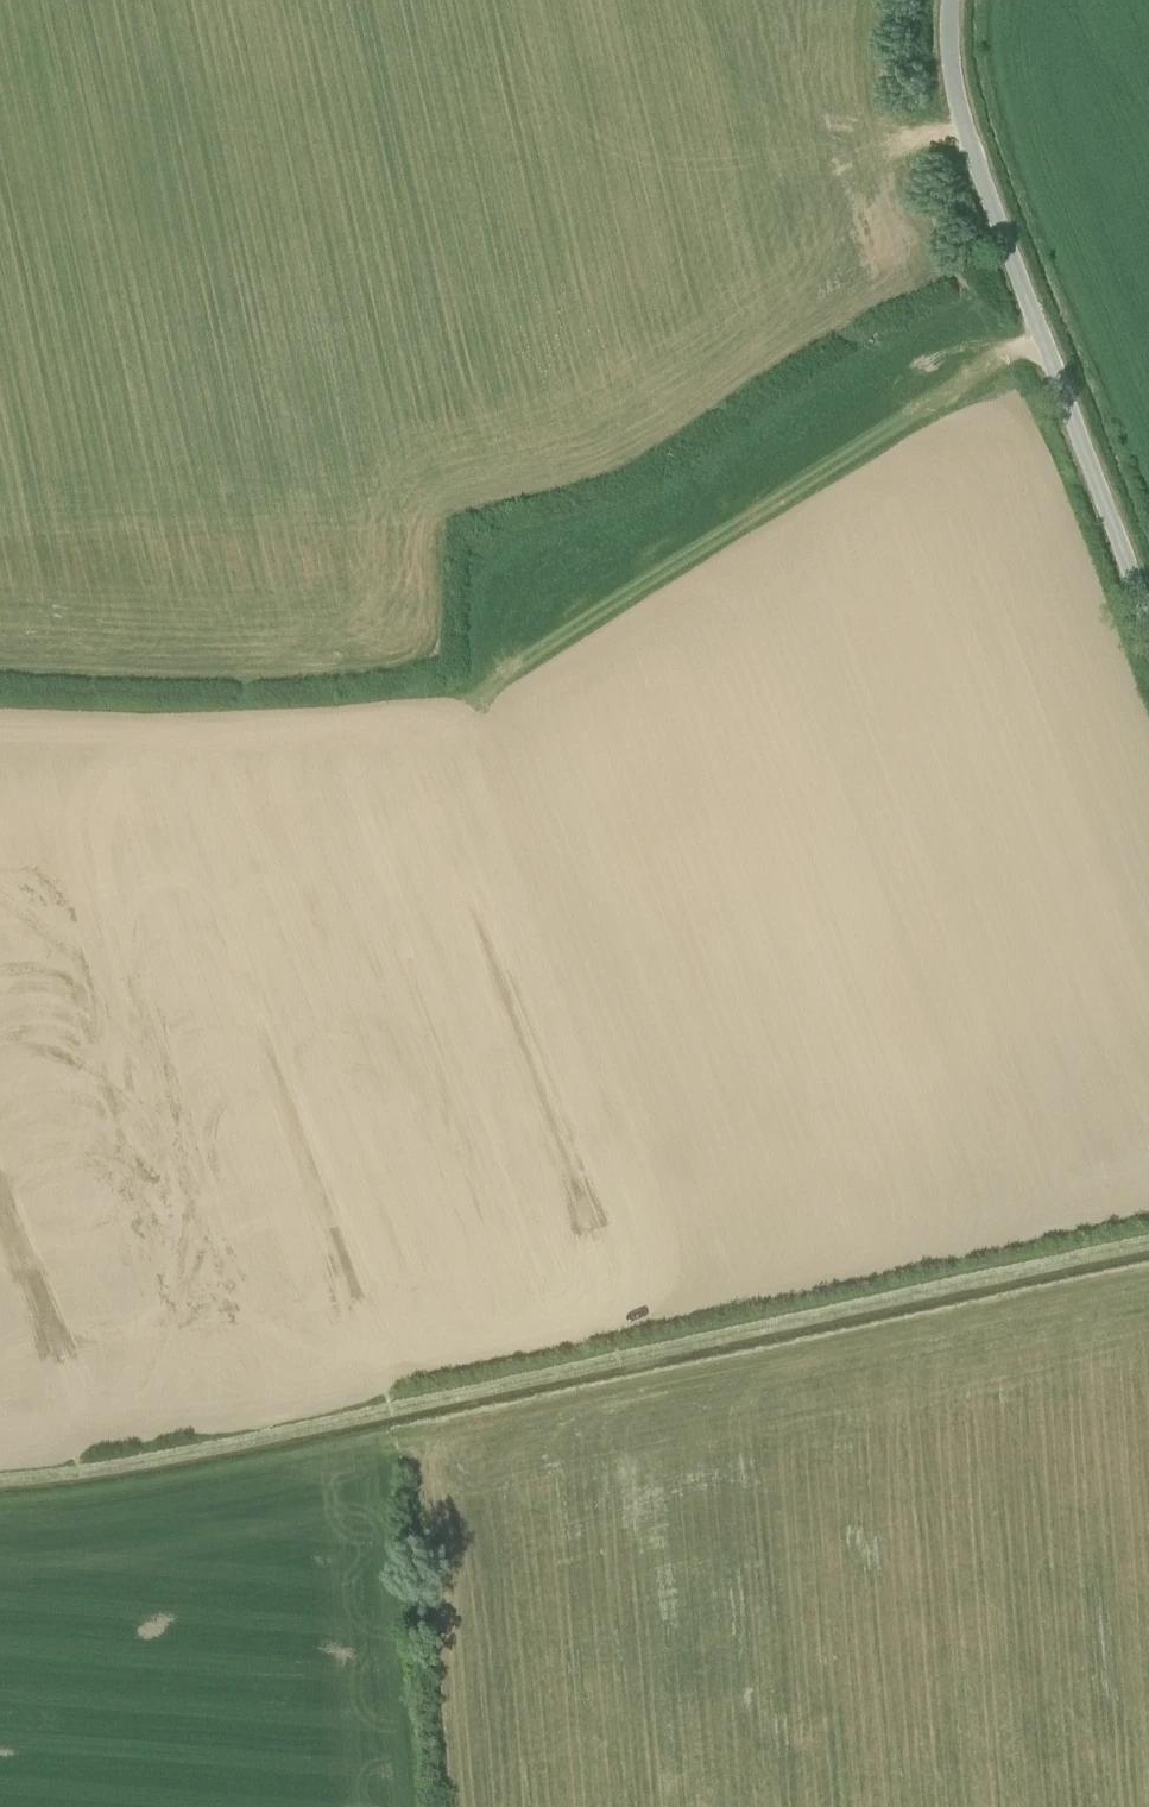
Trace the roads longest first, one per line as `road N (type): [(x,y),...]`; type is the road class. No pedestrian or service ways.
road 1 (unclassified): [(1148,615),(961,116),(949,0)]

